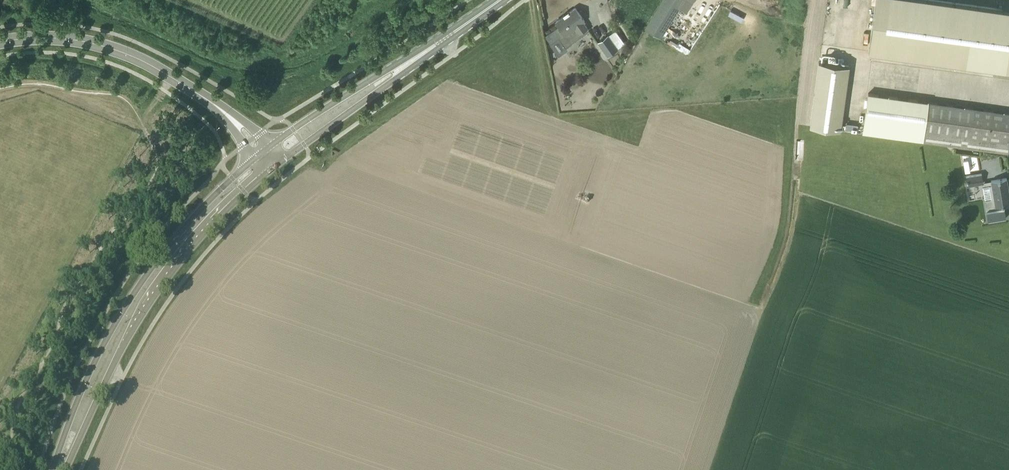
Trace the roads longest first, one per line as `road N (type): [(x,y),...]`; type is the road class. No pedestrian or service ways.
road 1 (primary): [(254,160),(179,234),(123,309),(86,380),(54,469)]
road 2 (primary): [(63,469),(162,284),(275,166)]
road 3 (primary): [(275,166),(486,10)]
road 4 (primary): [(486,10),(270,147)]
road 5 (secondary): [(204,97),(94,44),(0,42)]

